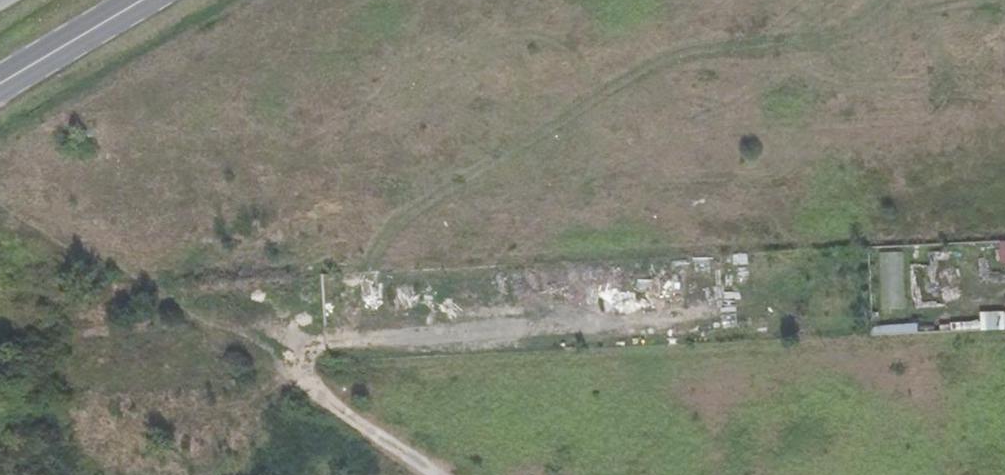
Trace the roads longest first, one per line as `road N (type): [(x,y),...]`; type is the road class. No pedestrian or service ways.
road 1 (primary): [(141,0),(0,81)]

